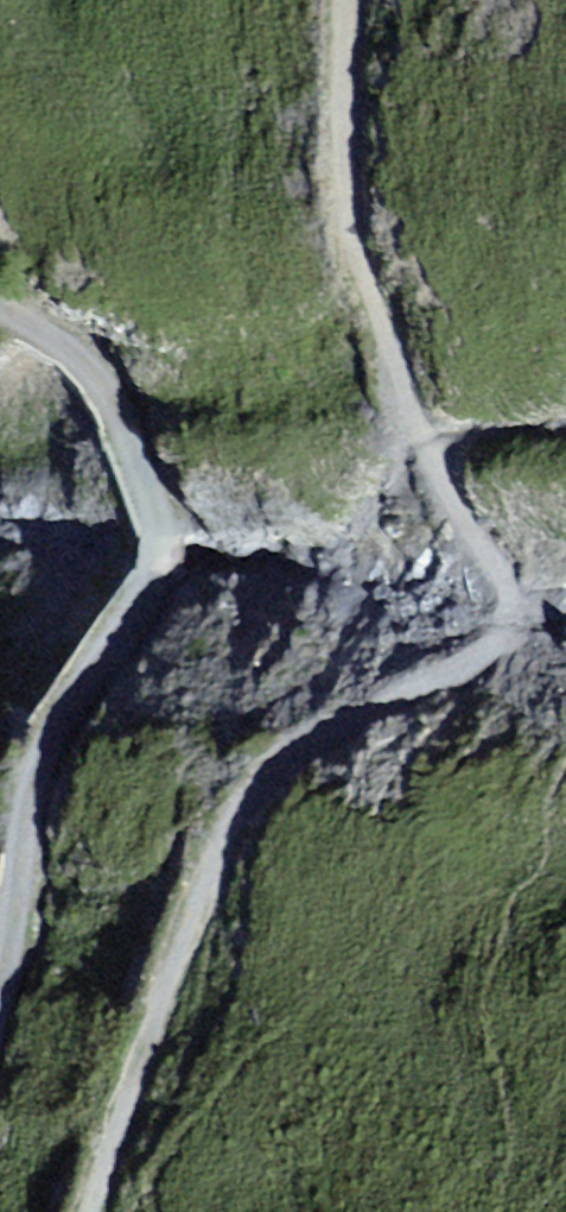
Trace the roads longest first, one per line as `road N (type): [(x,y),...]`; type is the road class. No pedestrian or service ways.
road 1 (track): [(82,1211),(168,970),(246,805),(339,732),(445,677),(494,610),(473,540),(417,455),(346,229),(339,0)]
road 2 (track): [(0,974),(32,774),(141,591),(144,511),(74,366),(0,304)]

